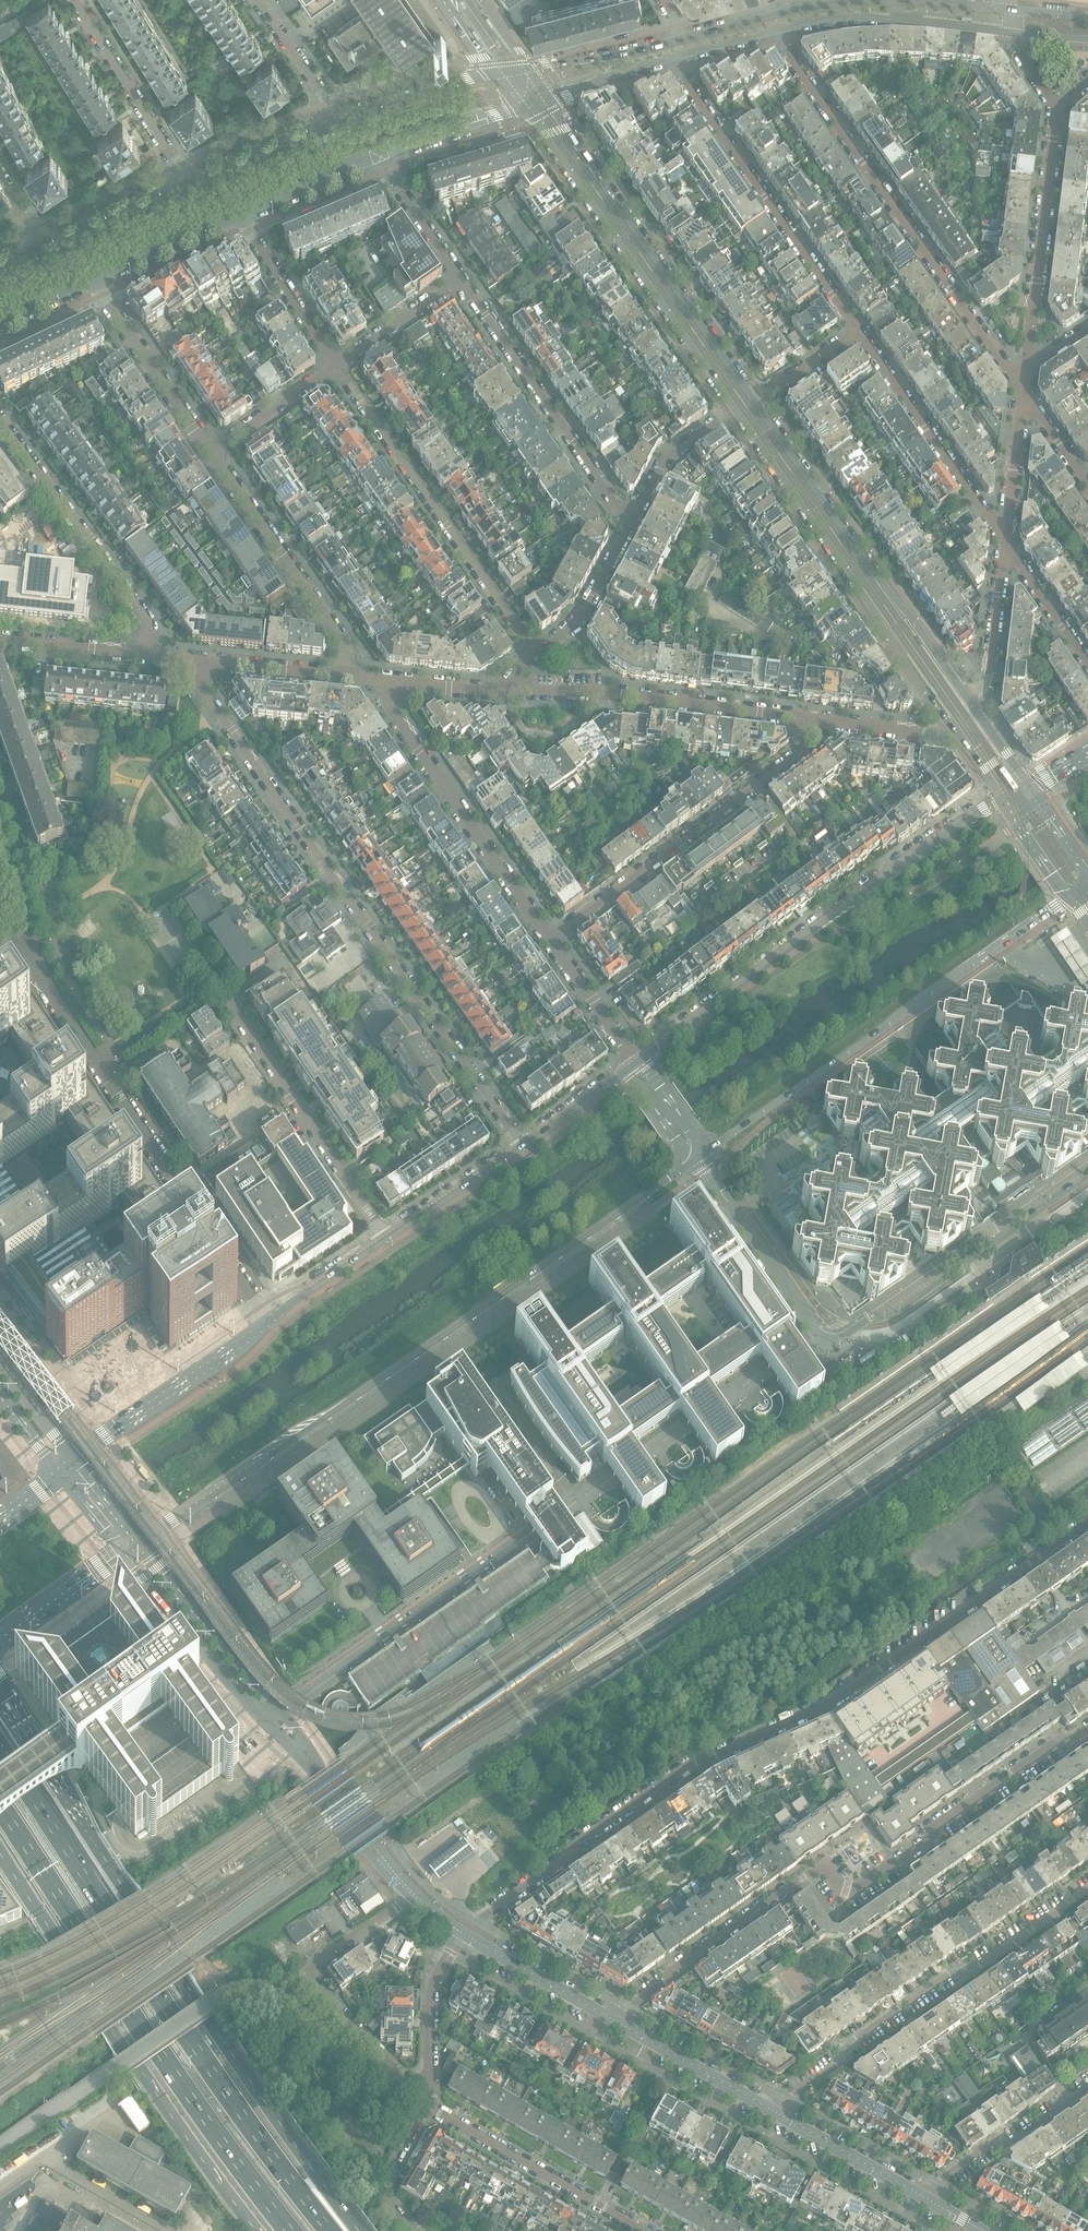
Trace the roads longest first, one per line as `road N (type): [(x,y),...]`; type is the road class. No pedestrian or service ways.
road 1 (residential): [(467,1936),(490,1910),(690,1764),(834,1701),(1087,1522)]
road 2 (secondary): [(143,1541),(700,1158)]
road 3 (motorway): [(359,2230),(237,2062),(0,1696)]
road 4 (residential): [(1087,1729),(1063,1737),(860,1886),(845,1891),(826,1866),(817,1868),(671,1971),(618,2022)]
road 5 (residential): [(526,1144),(203,688),(205,662)]
road 6 (residential): [(24,931),(37,973),(269,1320)]
road 7 (motorway): [(0,1853),(160,2097),(261,2230)]
road 8 (secondary): [(700,1158),(1069,900)]
road 9 (secondary): [(1002,802),(820,926),(637,1065)]
road 10 (tertiary): [(124,1554),(410,1897)]
road 11 (tertiary): [(418,1891),(143,1541)]
road 12 (residential): [(1024,390),(778,31)]
road 13 (residential): [(1087,1889),(848,2043),(842,2061),(772,2110)]
road 14 (primary): [(211,2070),(0,1747)]
road 15 (secondary): [(746,406),(538,106)]
road 16 (residential): [(534,651),(335,365)]
road 17 (residential): [(551,938),(804,752),(811,719)]
road 18 (primary): [(0,1806),(183,2088)]
road 19 (residential): [(389,1239),(205,967)]
road 20 (residential): [(676,59),(857,330)]
road 21 (residential): [(822,1333),(836,1341),(848,1333),(1087,1163)]
road 22 (residential): [(551,938),(388,702),(386,680)]
road 23 (residential): [(811,719),(624,693),(514,692)]
road 24 (residential): [(637,518),(462,278)]
road 25 (residential): [(0,422),(142,612),(147,655)]
road 26 (residential): [(349,676),(348,644),(214,452)]
road 27 (residential): [(399,2079),(309,1976),(410,1897)]
road 28 (residential): [(1058,107),(1026,369)]
road 29 (residential): [(857,330),(1005,544)]
road 30 (unclassified): [(0,2146),(209,2000)]
road 31 (residential): [(644,2230),(426,2106)]
road 32 (secondary): [(886,607),(746,406)]
road 33 (residential): [(778,31),(857,18),(1013,33)]
road 34 (secondary): [(269,1320),(77,1458)]
road 35 (unclassified): [(399,2079),(352,2063),(273,1989),(240,1985),(209,2000)]
road 36 (residential): [(822,1333),(700,1158)]
road 37 (residential): [(77,0),(187,182)]
road 38 (residential): [(214,452),(100,278)]
road 39 (motorway): [(329,2230),(211,2070)]
road 40 (residential): [(923,2197),(1087,2089)]
road 41 (tertiary): [(772,2110),(618,2022)]
road 42 (motorway): [(183,2088),(289,2230)]
road 43 (tertiary): [(923,2197),(772,2110)]
road 44 (tertiary): [(618,2022),(467,1936)]
road 45 (residential): [(335,365),(248,215)]
road 46 (residential): [(637,518),(575,624),(534,651)]
road 47 (tertiary): [(500,74),(337,120)]
road 48 (secondary): [(526,1144),(389,1239)]
road 49 (residential): [(1005,544),(988,683),(974,704)]
road 50 (tertiary): [(187,182),(38,249)]
road 51 (residential): [(746,406),(664,459),(637,518)]
road 52 (tertiary): [(337,120),(187,182)]
road 53 (tertiary): [(383,154),(538,106)]
road 54 (residential): [(430,2086),(434,1980),(467,1936)]
road 55 (tertiary): [(100,278),(248,215)]
road 56 (residential): [(683,37),(528,68)]
road 57 (residential): [(1024,390),(1005,544)]
road 58 (residential): [(335,365),(462,278)]
road 59 (residential): [(637,1065),(551,938)]
road 60 (secondary): [(0,1641),(124,1554)]
road 61 (residential): [(214,452),(335,365)]
road 62 (tertiary): [(248,215),(383,154)]
road 63 (residential): [(0,640),(147,655)]
road 64 (residential): [(462,278),(383,154)]
road 65 (residential): [(538,106),(607,76),(676,59)]
road 66 (residential): [(426,2106),(380,2190),(410,2230)]
road 67 (secondary): [(389,1239),(269,1320)]
road 68 (residential): [(205,662),(349,676)]
road 69 (residential): [(954,729),(935,734),(811,719)]
road 70 (residential): [(337,120),(257,0)]
road 71 (residential): [(1005,544),(1087,662)]
road 72 (secondary): [(886,607),(886,629),(954,729)]
road 73 (secondary): [(637,1065),(526,1144)]
road 74 (residential): [(746,406),(857,330)]
road 75 (secondary): [(974,704),(908,615),(886,607)]
road 76 (residential): [(386,680),(514,692)]
road 77 (tertiary): [(77,1458),(0,1356)]

